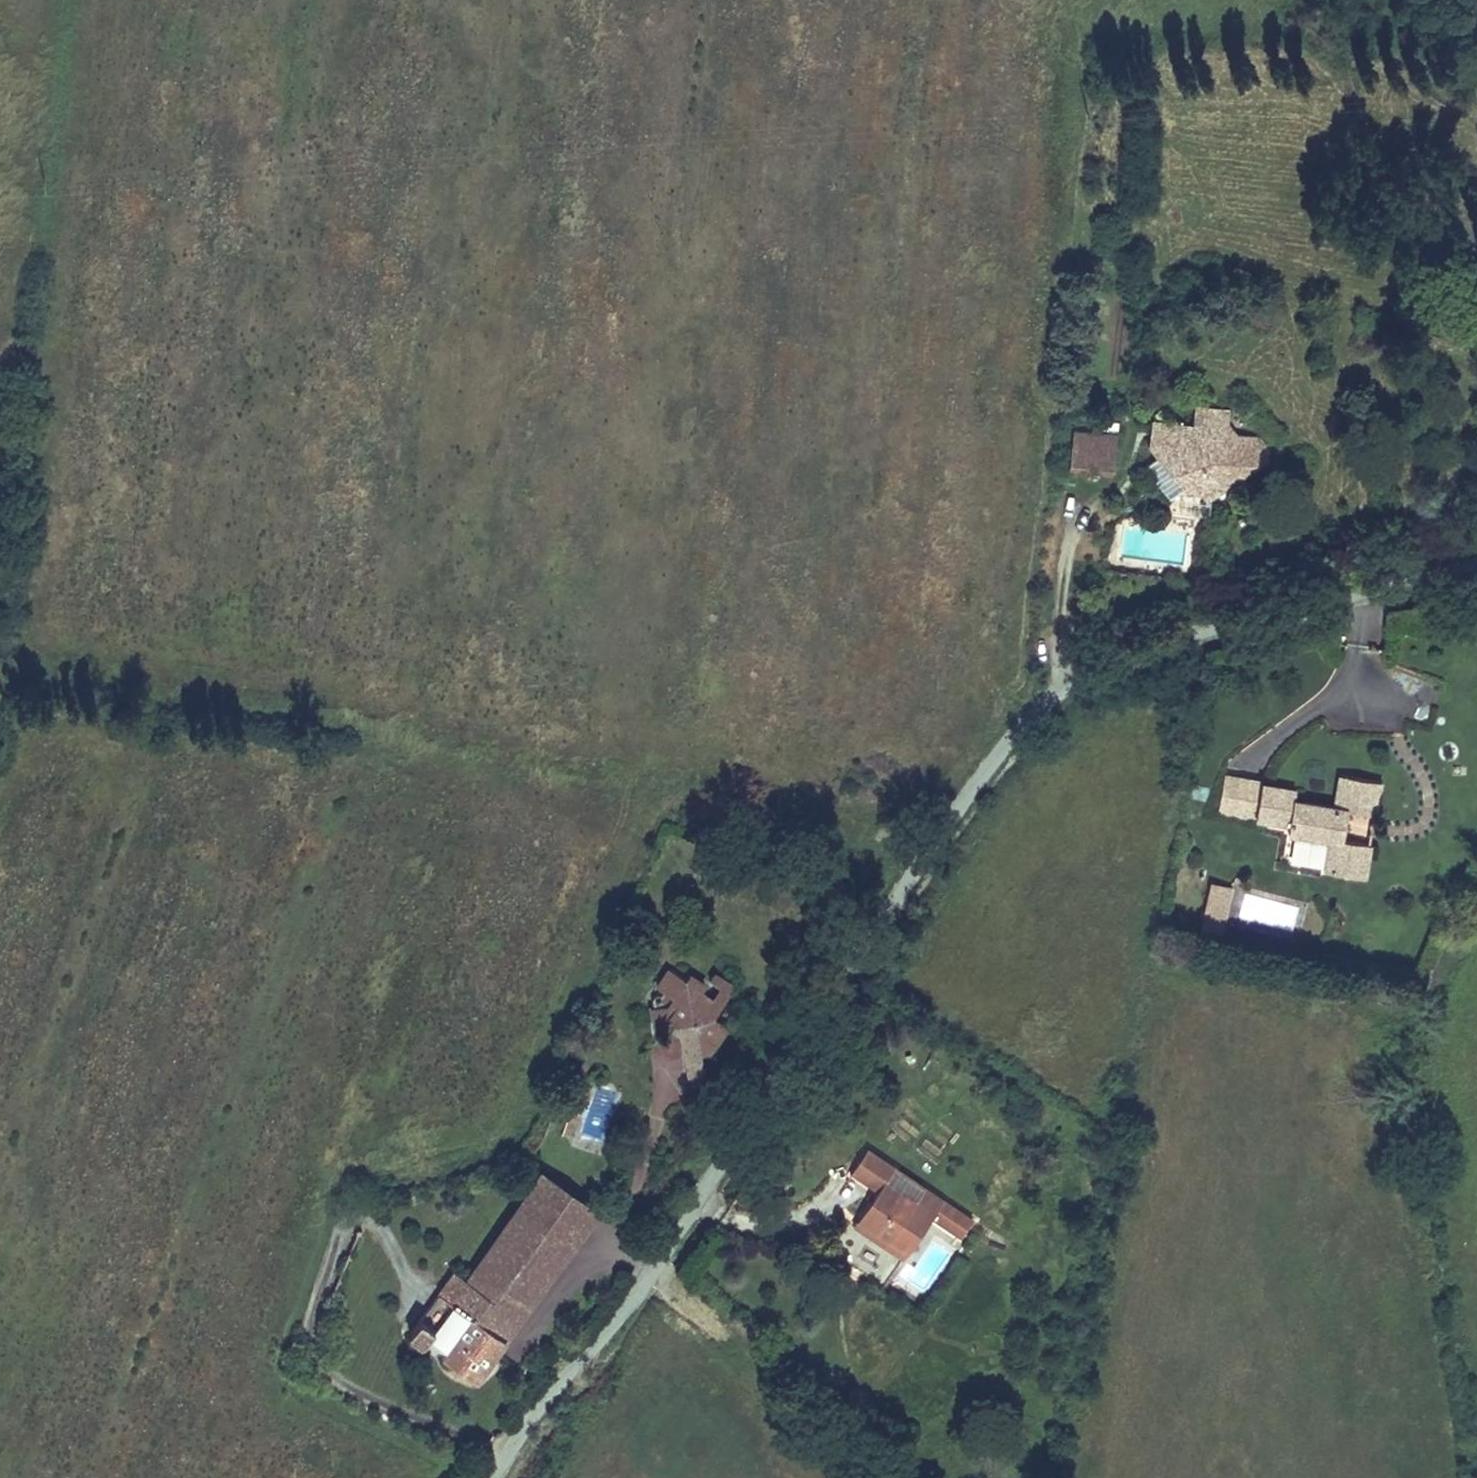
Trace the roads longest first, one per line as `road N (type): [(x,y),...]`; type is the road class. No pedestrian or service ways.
road 1 (unclassified): [(498,1477),(656,1269),(1025,713),(1079,666),(1163,639),(1476,574)]

